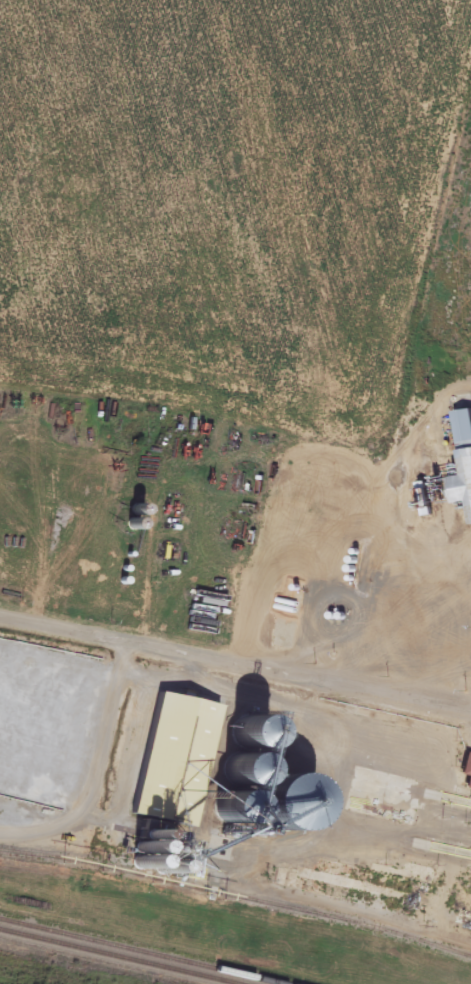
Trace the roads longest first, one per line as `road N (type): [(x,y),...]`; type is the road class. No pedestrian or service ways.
road 1 (residential): [(470,711),(0,619)]
road 2 (residential): [(125,644),(102,744),(70,822),(43,841),(0,842)]

